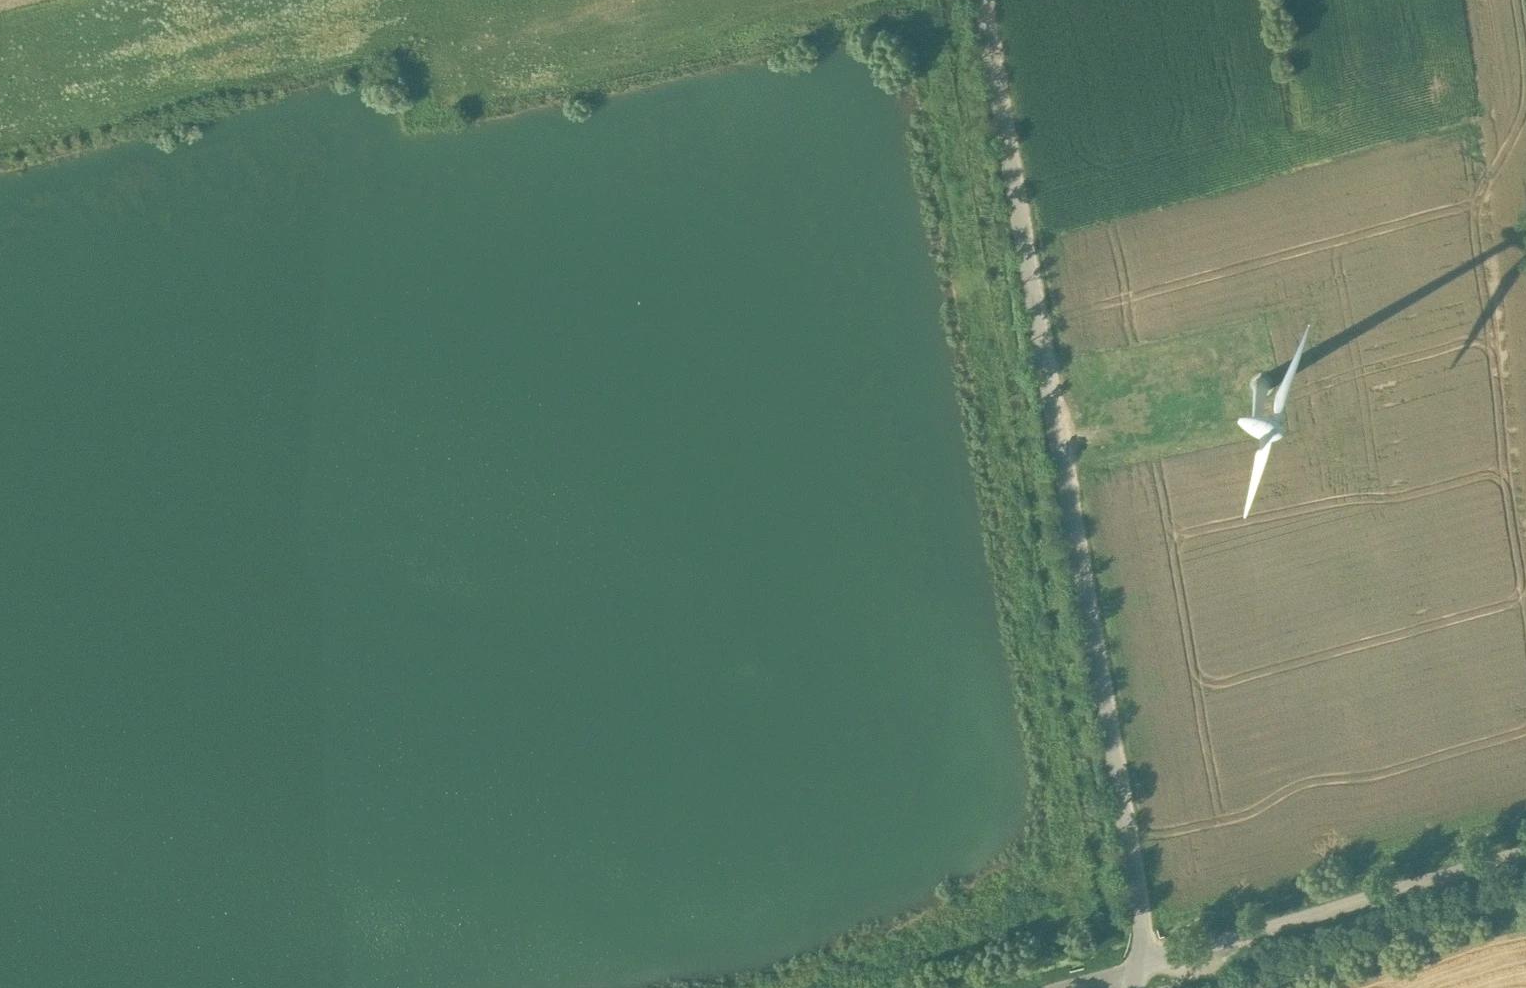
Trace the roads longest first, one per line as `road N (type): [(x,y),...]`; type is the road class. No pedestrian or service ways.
road 1 (unclassified): [(985,0),(1142,891),(1147,958)]
road 2 (unclassified): [(1147,958),(1525,847)]

